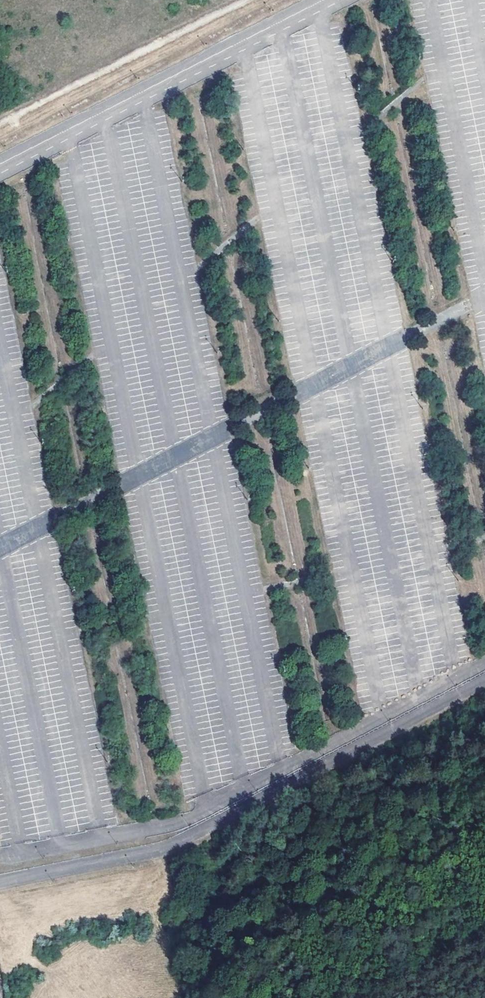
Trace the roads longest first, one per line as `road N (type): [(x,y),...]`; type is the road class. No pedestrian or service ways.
road 1 (unclassified): [(330,0),(0,169)]
road 2 (track): [(253,0),(0,126)]

